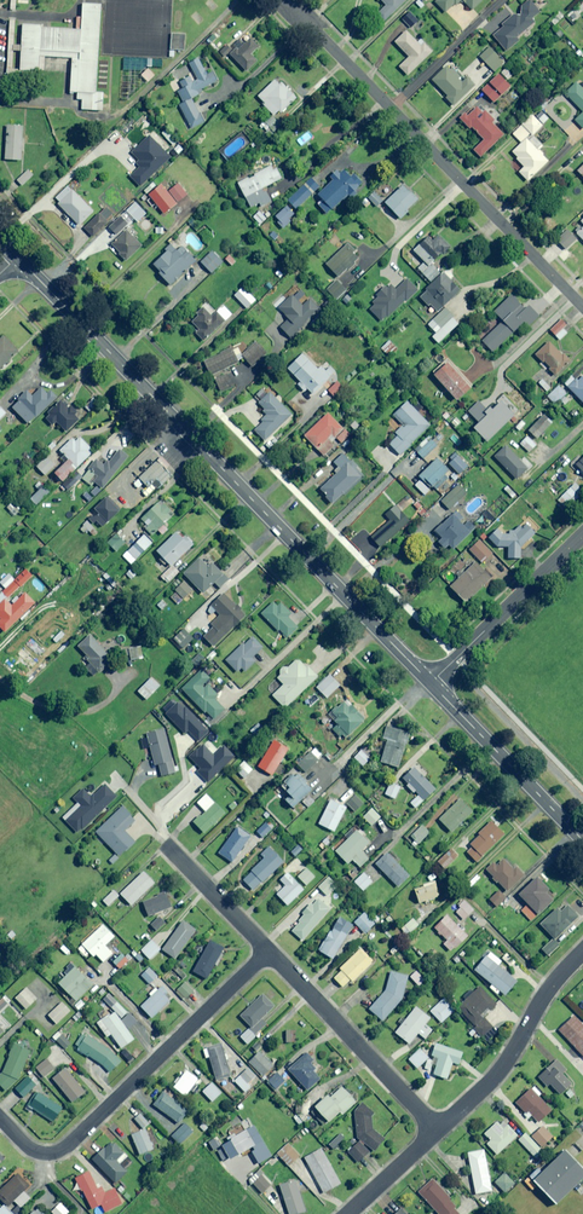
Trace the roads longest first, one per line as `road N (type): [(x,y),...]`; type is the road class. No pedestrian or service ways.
road 1 (tertiary): [(17,260),(435,684)]
road 2 (residential): [(0,1120),(33,1151),(69,1147),(268,951)]
road 3 (residential): [(391,106),(582,307)]
road 4 (residential): [(268,951),(440,1131)]
road 5 (residential): [(440,1131),(501,1072),(545,993),(582,952)]
road 6 (tertiary): [(435,684),(582,841)]
road 7 (residential): [(582,537),(435,684)]
road 8 (residential): [(500,0),(391,106)]
road 9 (residential): [(282,0),(391,106)]
road 10 (residential): [(166,844),(268,951)]
road 11 (residential): [(350,1213),(440,1131)]

